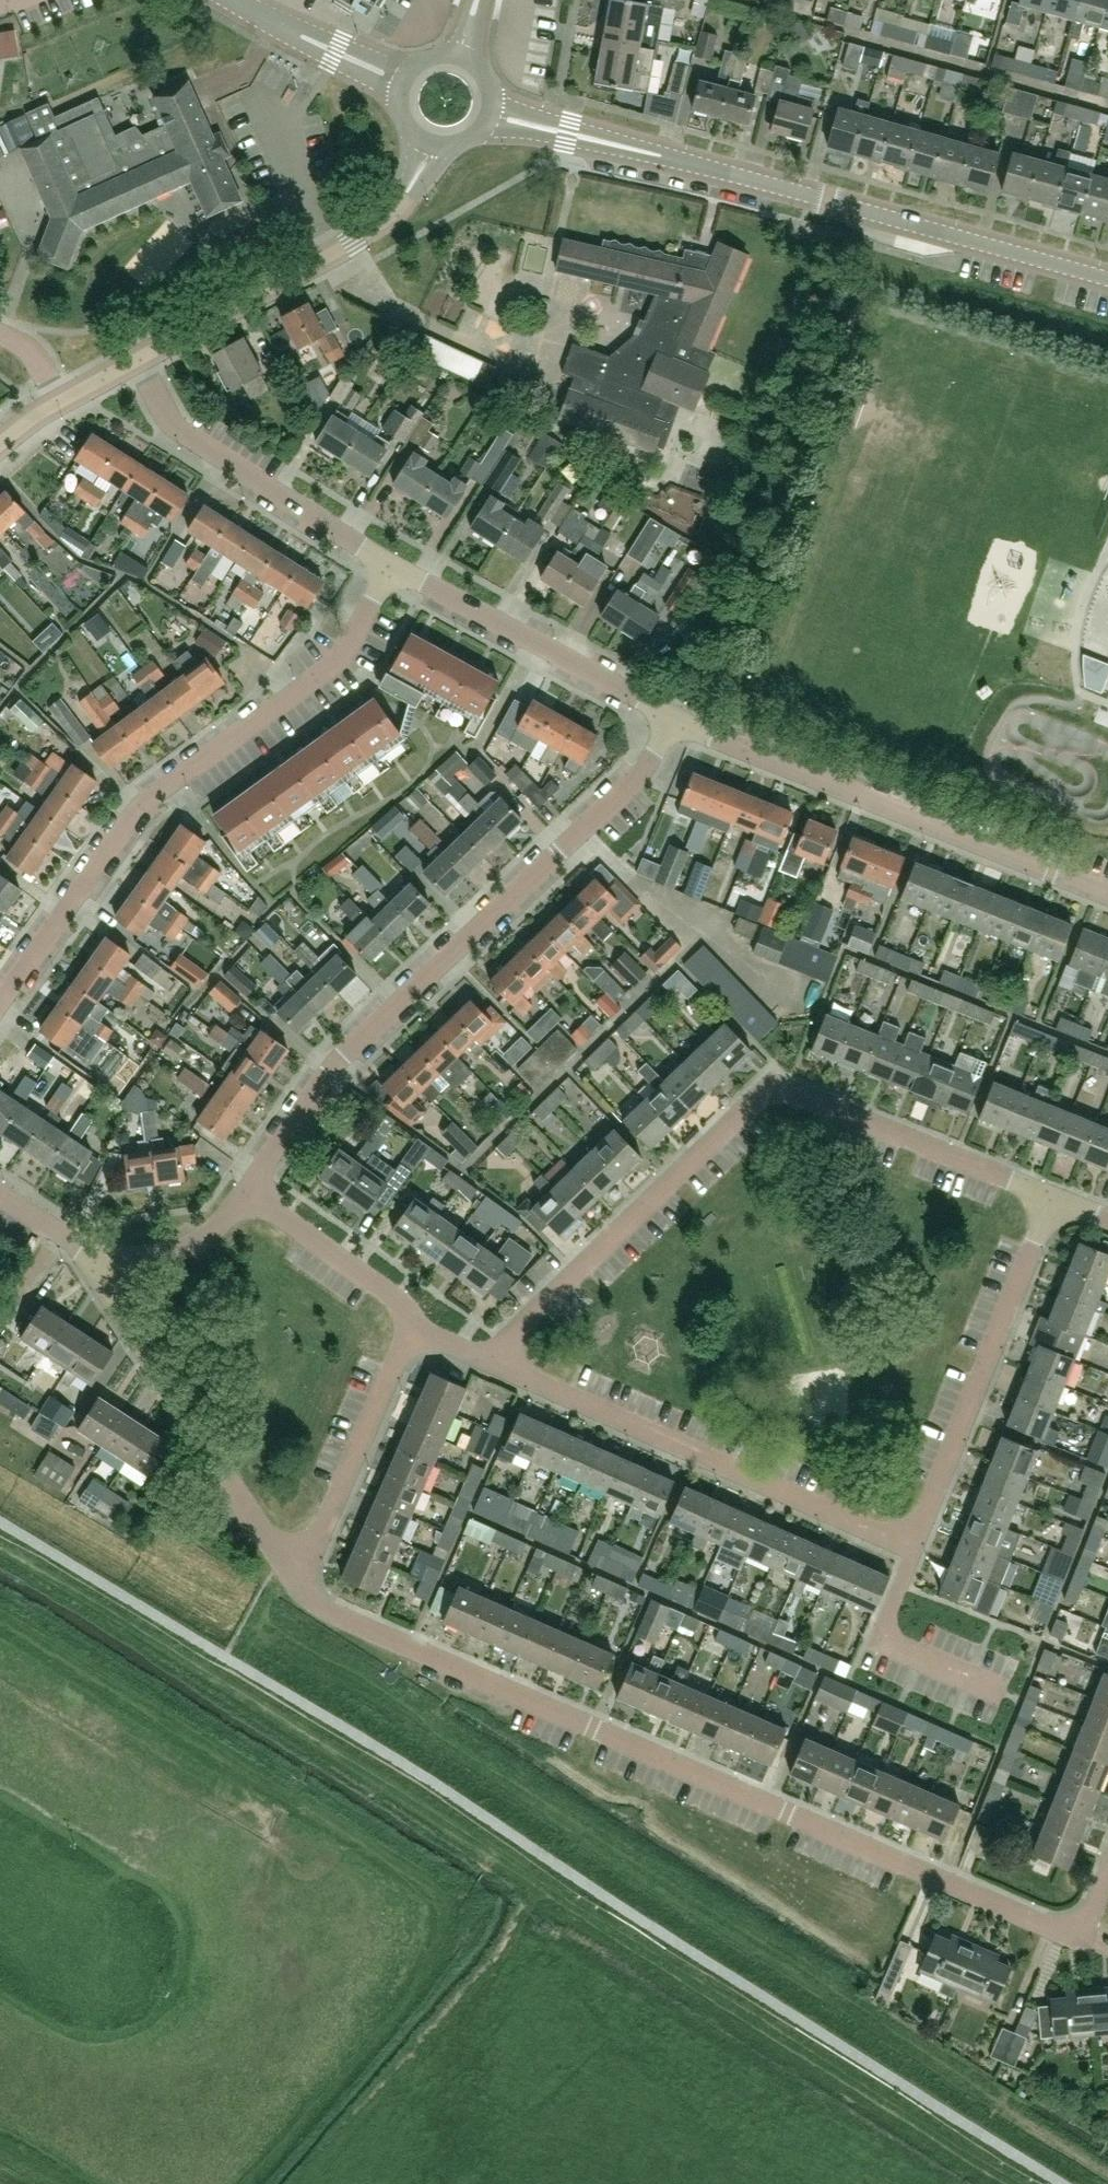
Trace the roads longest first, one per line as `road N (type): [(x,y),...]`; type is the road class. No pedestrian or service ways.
road 1 (unclassified): [(1063,2183),(427,1777),(0,1520)]
road 2 (unclassified): [(1083,1916),(1058,1923),(1014,1909),(326,1610),(297,1580)]
road 3 (unclassified): [(488,1362),(747,1099),(788,1083),(1057,1198)]
road 4 (unclassified): [(245,1192),(336,1061),(644,771),(673,716)]
road 5 (tertiary): [(1107,279),(489,113)]
road 6 (unclassified): [(0,1001),(141,804),(339,660),(392,566)]
road 7 (unclassified): [(1107,892),(673,716)]
road 8 (unclassified): [(912,1544),(488,1362)]
road 9 (unclassified): [(297,1580),(114,1299),(99,1259)]
road 10 (unclassified): [(912,1544),(1057,1198)]
road 11 (tertiary): [(139,358),(375,226),(407,192),(431,145)]
road 12 (unclassified): [(392,566),(184,432),(139,358)]
road 13 (unclassified): [(673,716),(392,566)]
road 14 (unclassified): [(297,1580),(416,1315)]
road 15 (unclassified): [(416,1315),(245,1192)]
road 16 (unclassified): [(983,1682),(899,1652),(884,1630),(912,1544)]
road 17 (unclassified): [(245,1192),(220,1226),(193,1243),(99,1259)]

